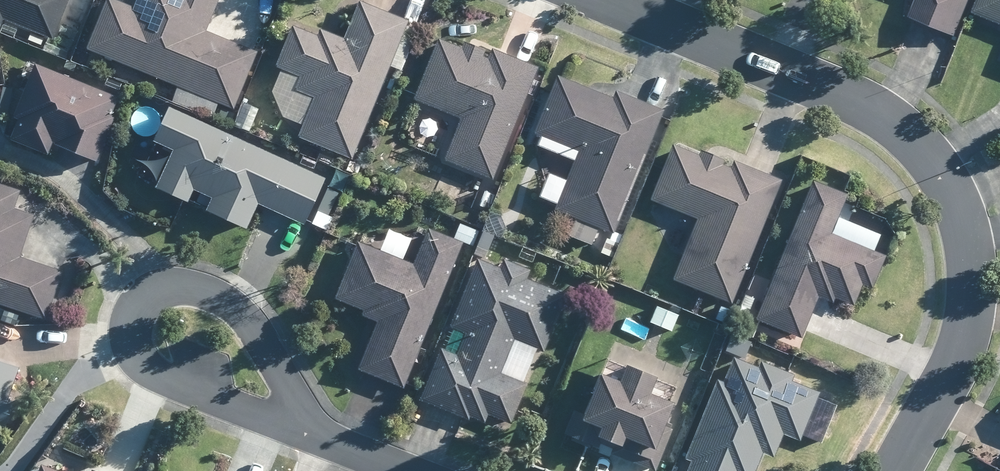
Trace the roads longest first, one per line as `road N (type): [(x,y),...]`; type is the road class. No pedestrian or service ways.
road 1 (residential): [(896,470),(951,372),(972,282),(950,189),(900,131),(605,0)]
road 2 (residential): [(309,437),(246,318),(215,294),(174,284),(143,295),(126,315),(127,339),(146,372)]
road 3 (residential): [(146,372),(309,437)]

